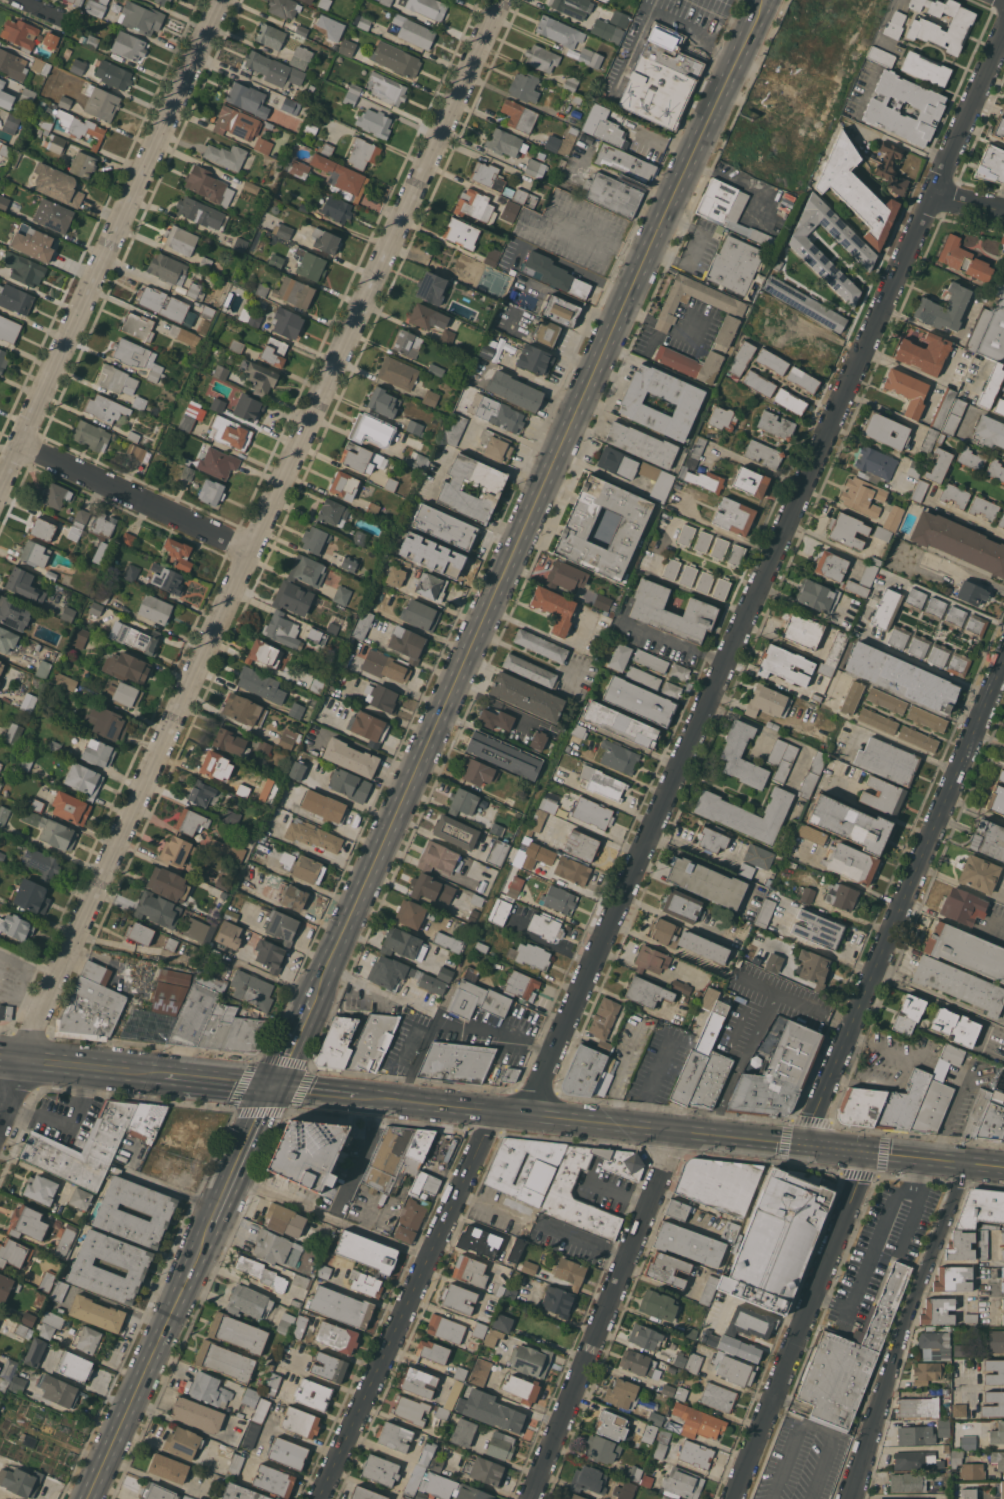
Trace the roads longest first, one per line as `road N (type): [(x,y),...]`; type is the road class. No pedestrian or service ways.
road 1 (residential): [(501,0),(20,1066)]
road 2 (primary): [(769,0),(314,998)]
road 3 (residential): [(931,194),(523,1116)]
road 4 (secondary): [(357,1096),(1003,1167)]
road 5 (residential): [(220,0),(0,487)]
road 6 (tertiary): [(1003,656),(801,1145)]
road 7 (tertiary): [(493,1113),(320,1498)]
road 8 (residential): [(676,1132),(531,1498)]
road 9 (residential): [(868,1153),(731,1498)]
road 10 (residential): [(965,1163),(852,1498)]
road 11 (primary): [(206,1235),(86,1498)]
road 12 (residential): [(251,549),(19,445)]
road 13 (tertiary): [(1003,27),(931,194)]
road 14 (primary): [(274,1086),(206,1235)]

